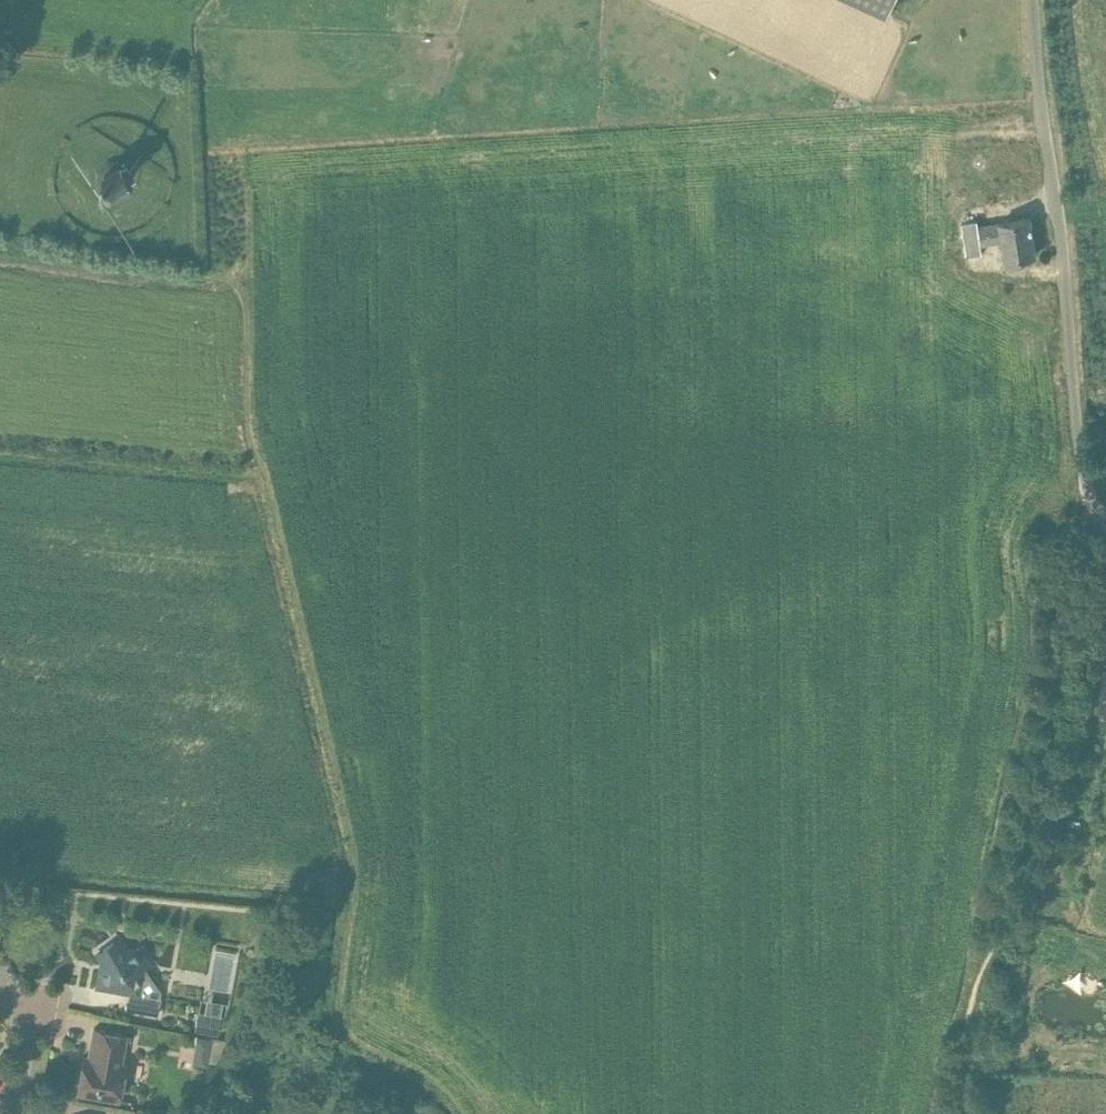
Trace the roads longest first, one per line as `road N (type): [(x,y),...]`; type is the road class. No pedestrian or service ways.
road 1 (unclassified): [(1105,552),(1081,453),(1034,0)]

